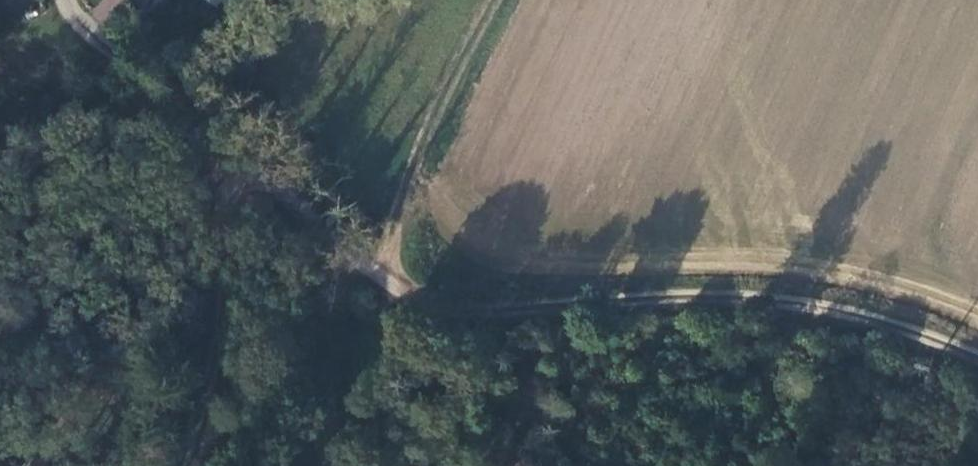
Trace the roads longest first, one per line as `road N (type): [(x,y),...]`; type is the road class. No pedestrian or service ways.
road 1 (unclassified): [(68,0),(71,19),(147,91),(397,293),(728,294),(855,312)]
road 2 (track): [(247,172),(230,252),(225,363),(171,465)]
road 3 (track): [(855,312),(977,362)]

